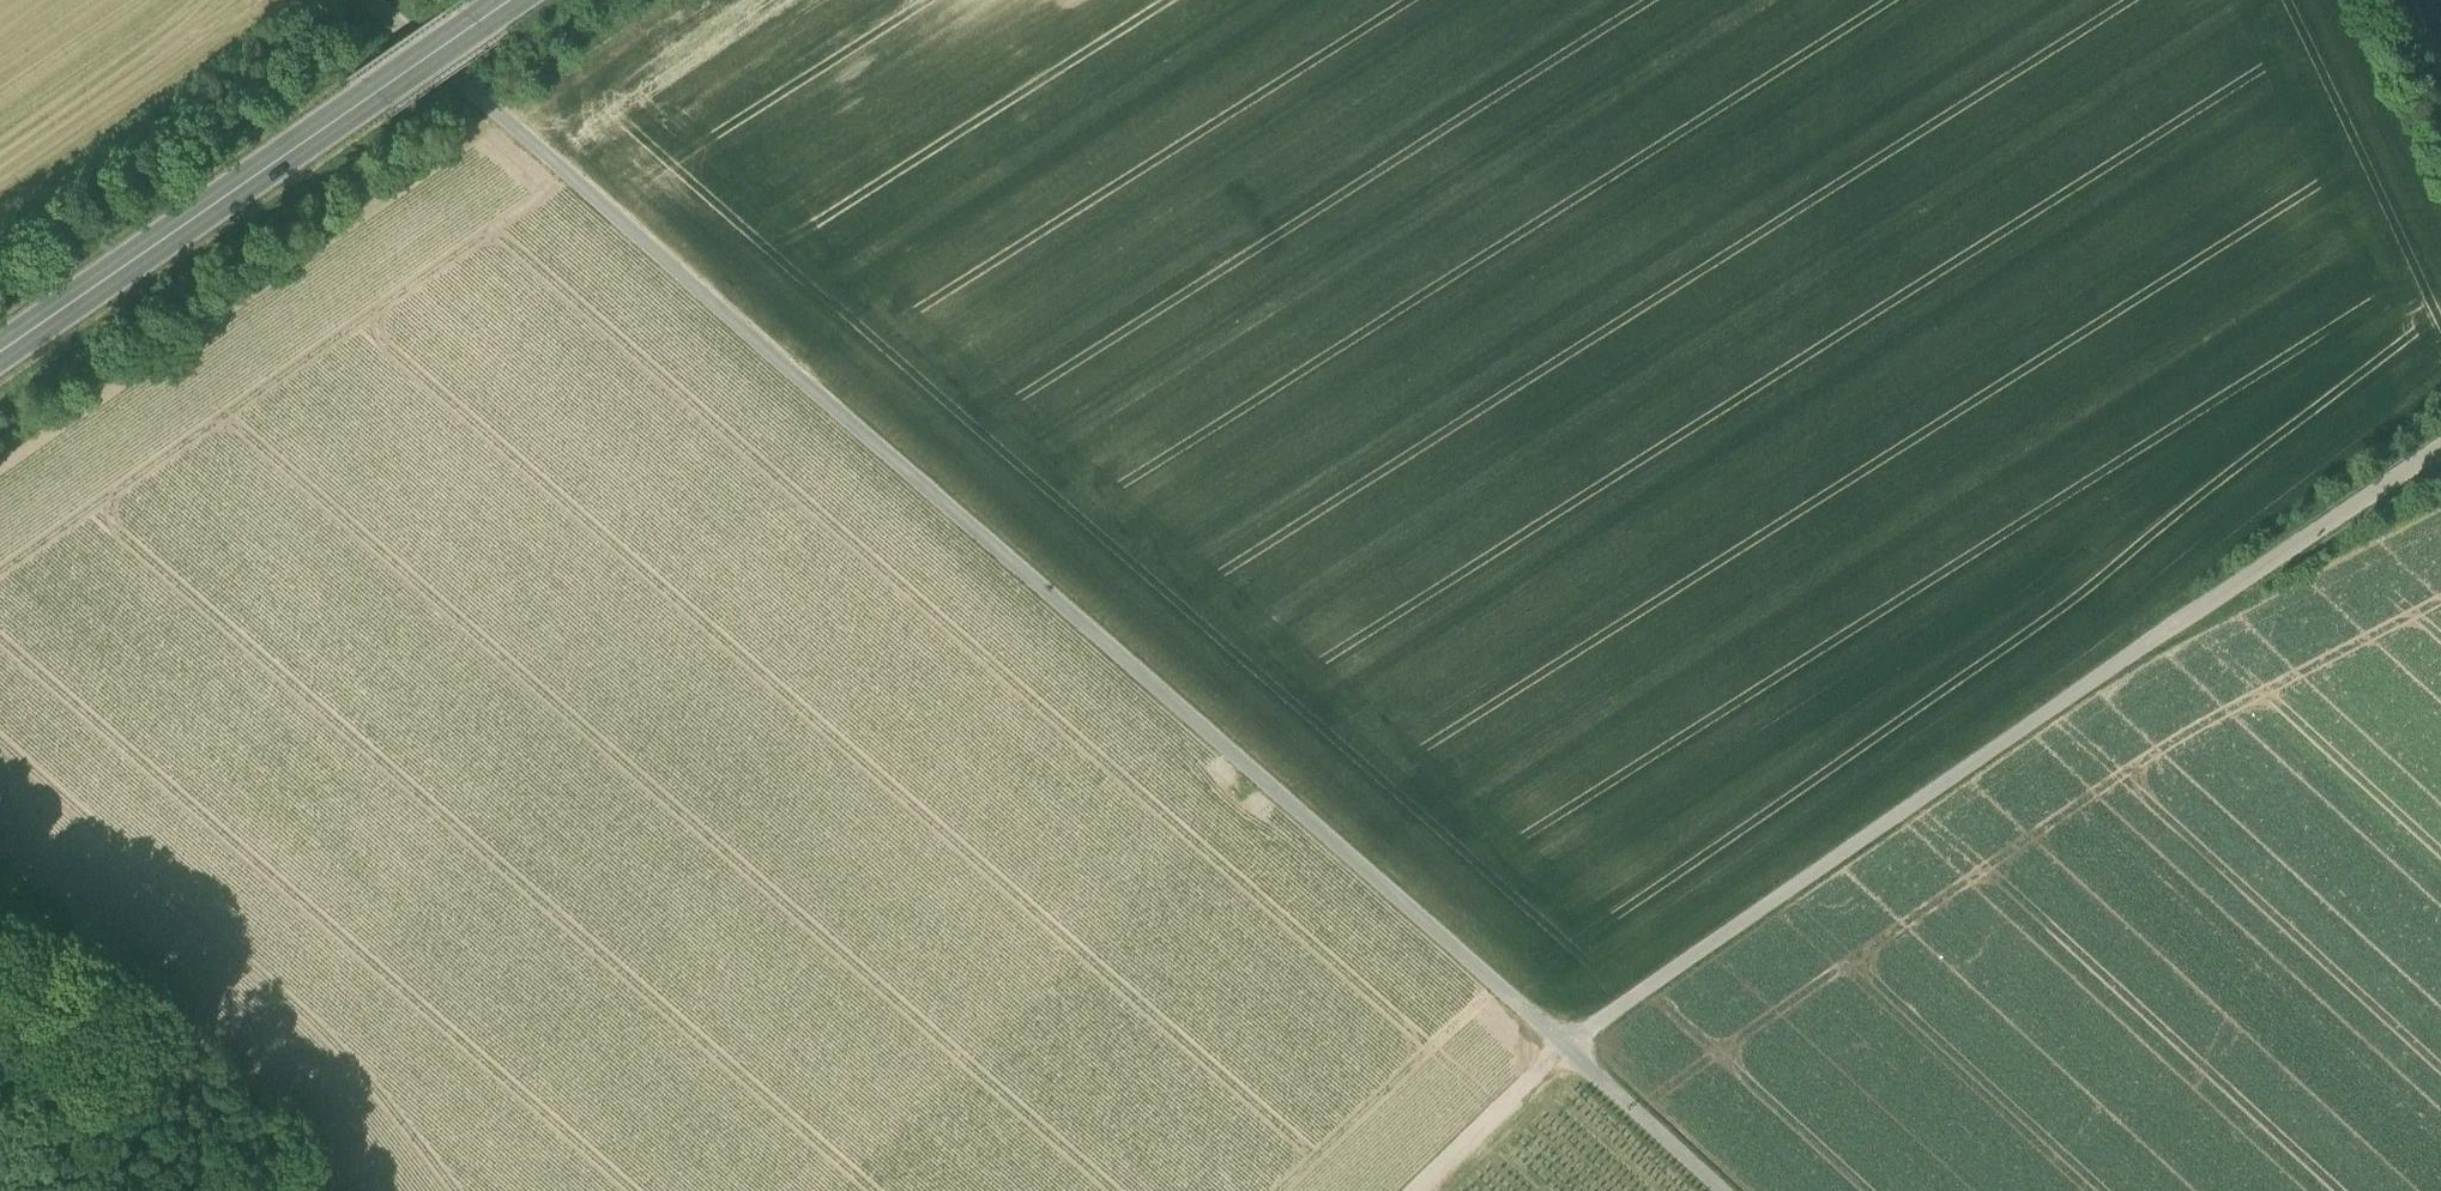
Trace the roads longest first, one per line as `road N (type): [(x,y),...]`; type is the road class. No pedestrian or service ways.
road 1 (track): [(367,0),(1564,1046)]
road 2 (track): [(1564,1046),(2440,445)]
road 3 (motorway): [(0,347),(491,7)]
road 4 (track): [(1564,1046),(1723,1190)]
road 5 (track): [(1412,1190),(1564,1046)]

